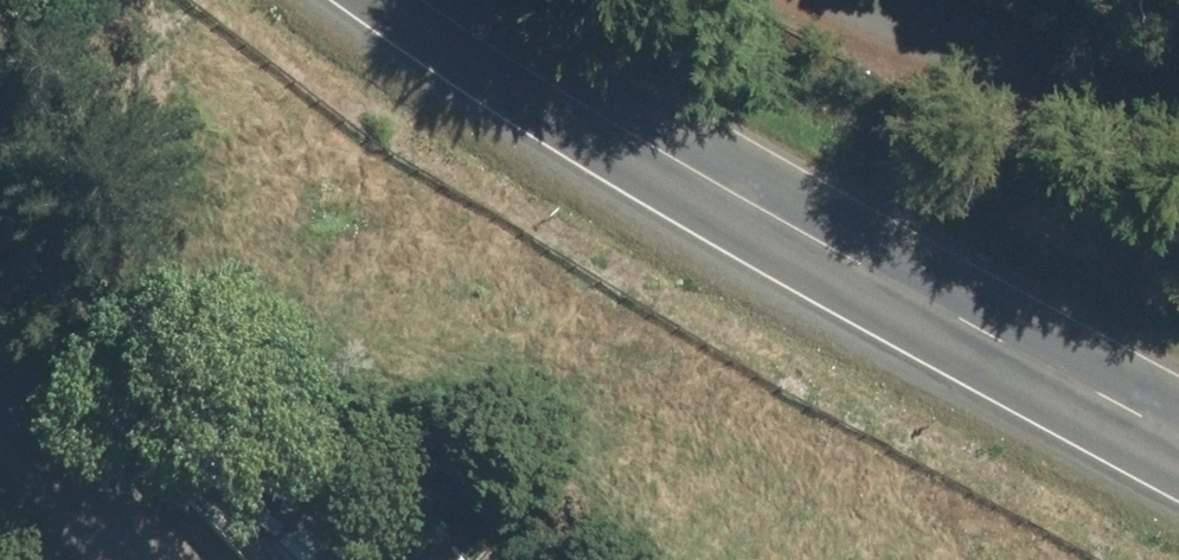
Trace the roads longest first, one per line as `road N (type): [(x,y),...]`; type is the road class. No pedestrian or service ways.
road 1 (secondary): [(1178,395),(494,0)]
road 2 (unclassified): [(0,190),(115,318),(293,559)]
road 3 (residential): [(912,0),(1104,74),(1178,93)]

